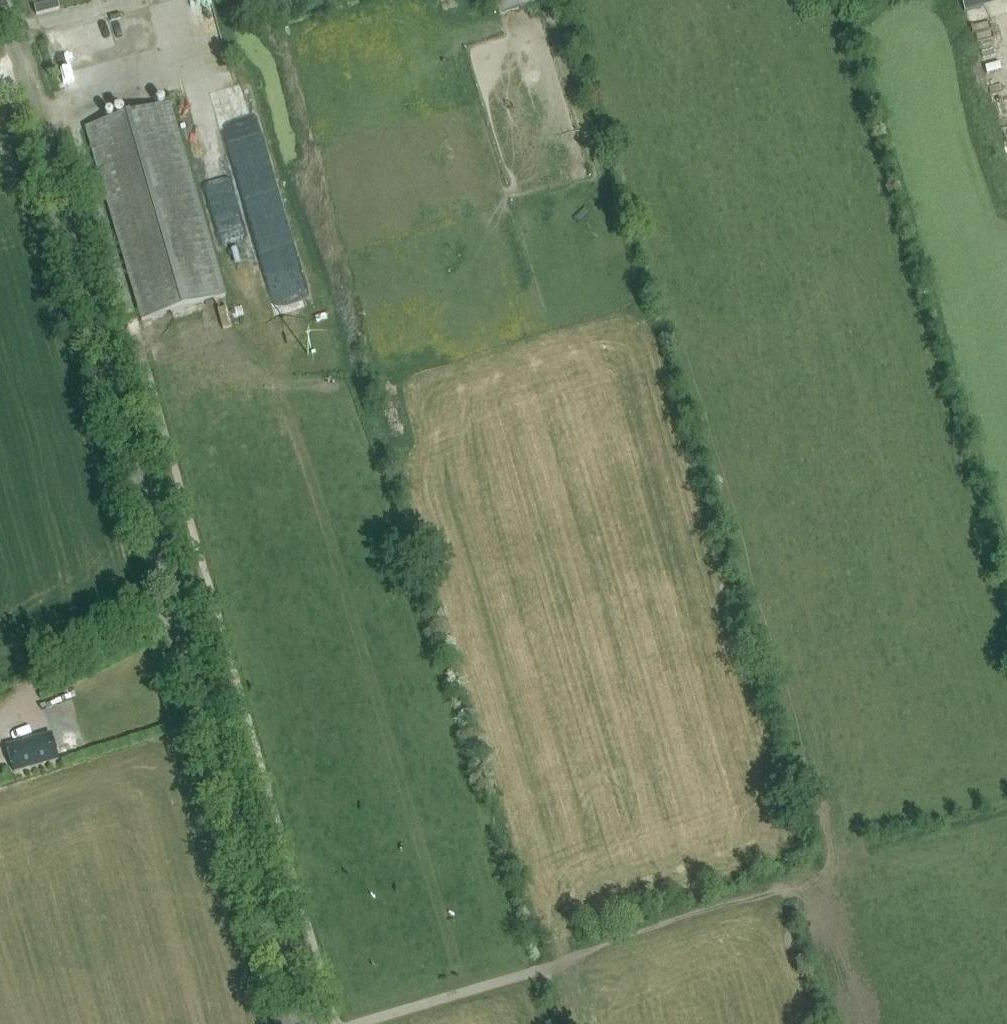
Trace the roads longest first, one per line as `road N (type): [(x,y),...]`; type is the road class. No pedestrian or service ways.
road 1 (unclassified): [(296,1023),(0,11)]

